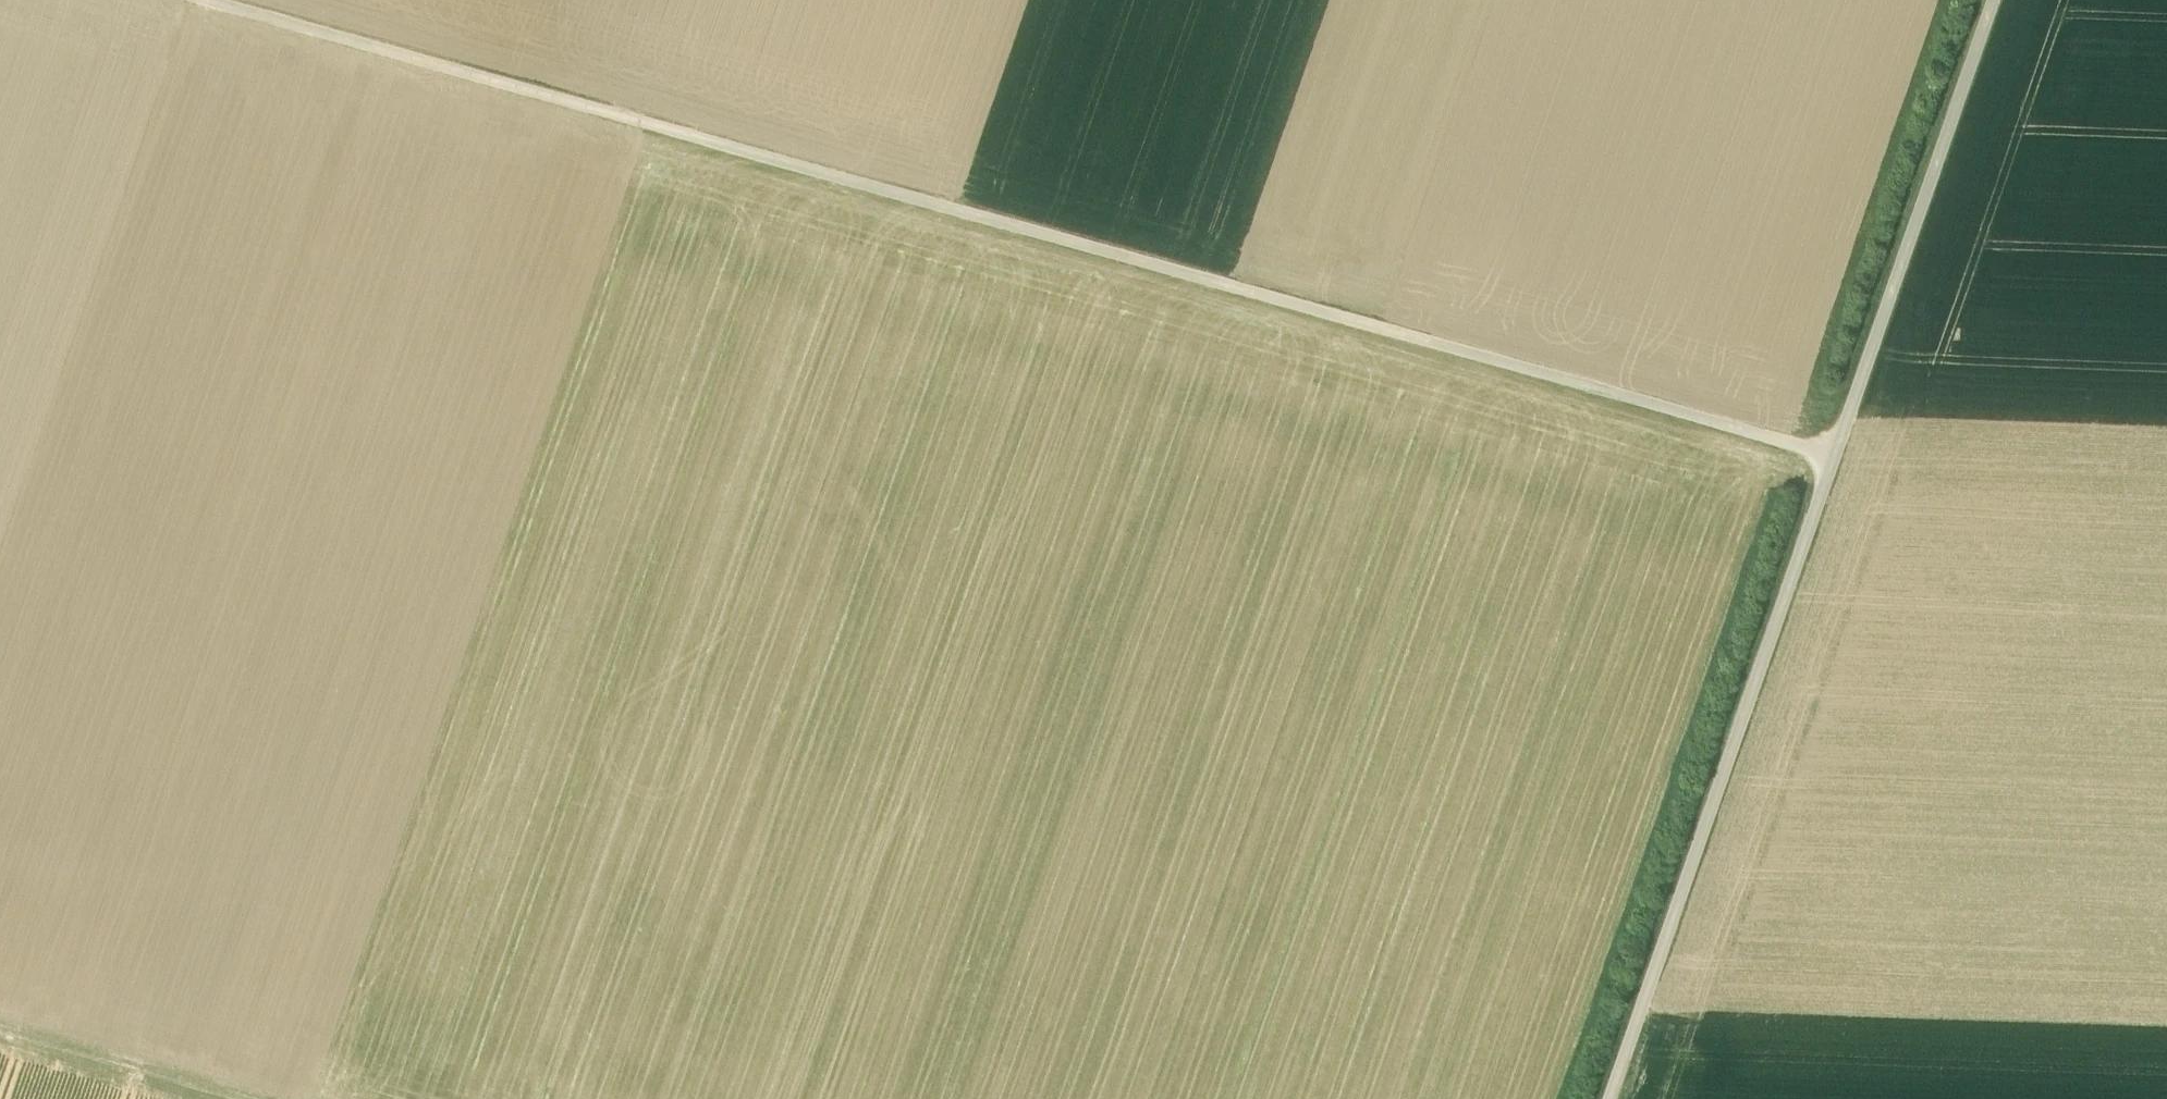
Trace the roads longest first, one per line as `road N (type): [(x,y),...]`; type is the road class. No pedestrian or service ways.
road 1 (track): [(197,0),(1835,455)]
road 2 (unclassified): [(1993,0),(1609,1098)]
road 3 (track): [(0,1026),(251,1098)]

